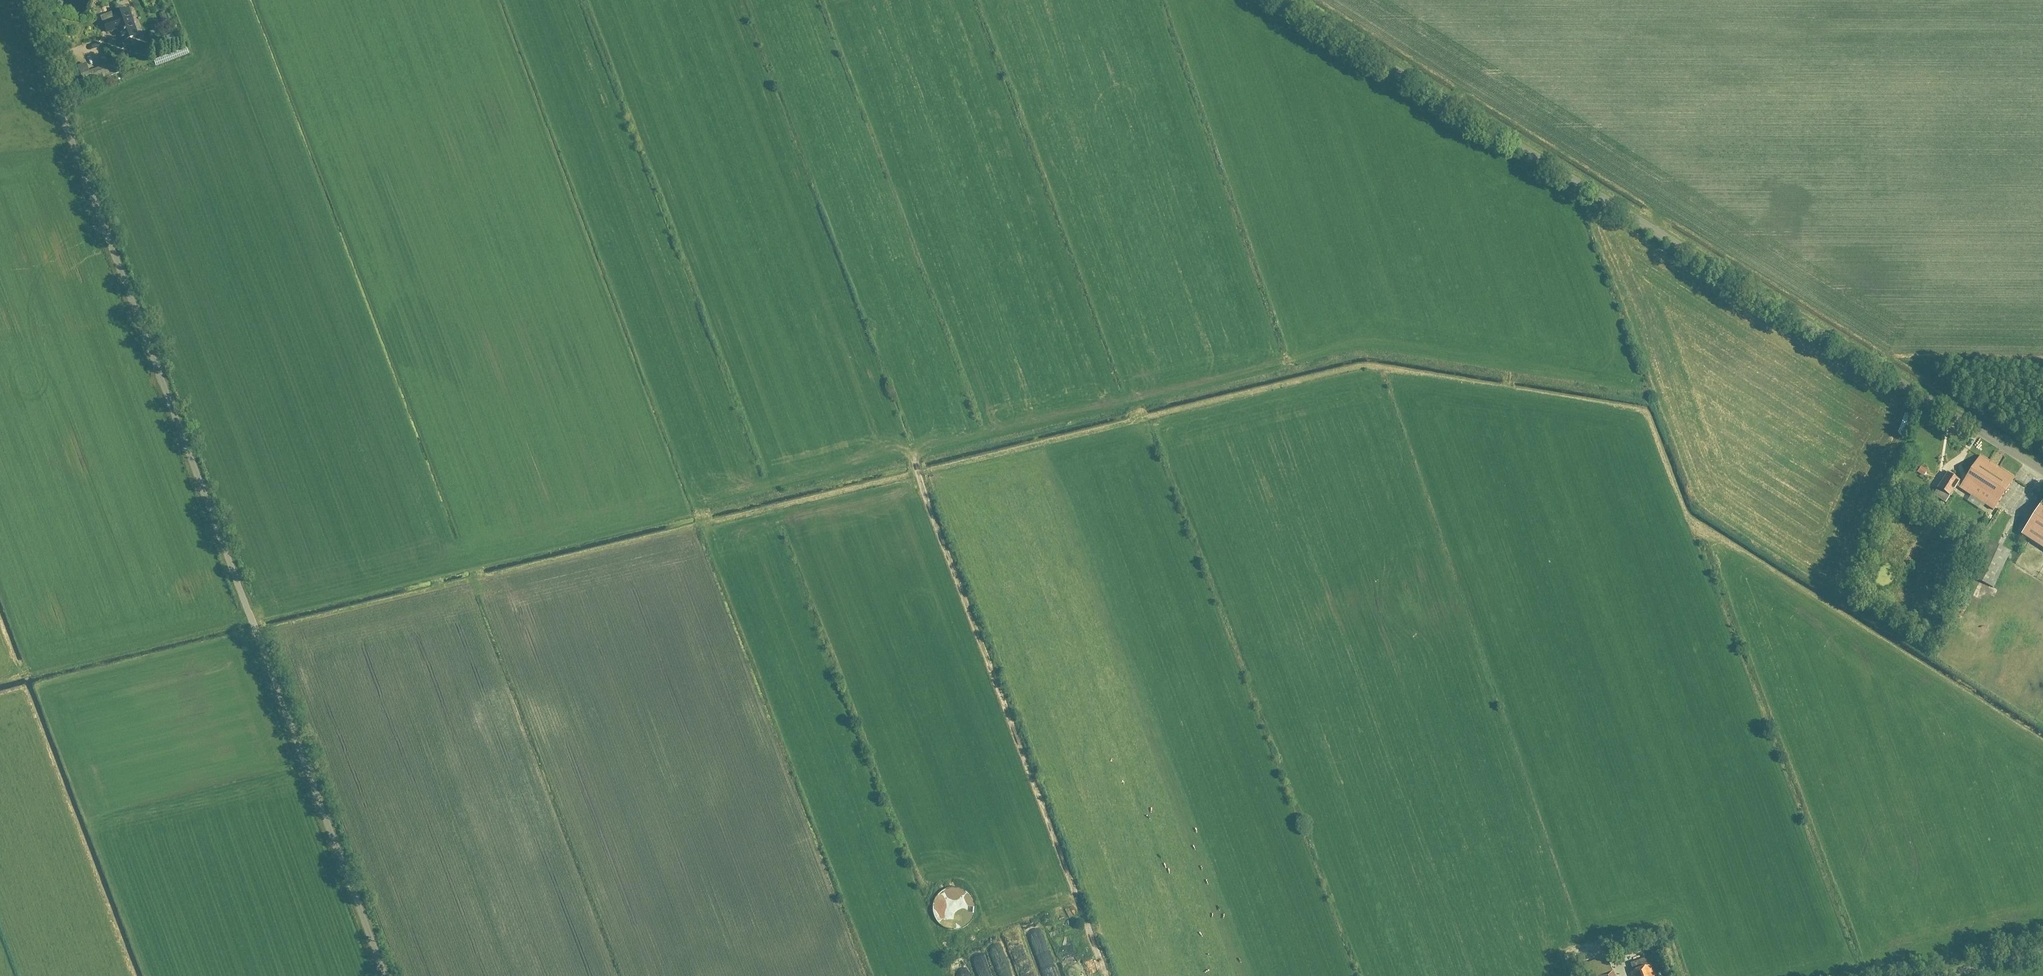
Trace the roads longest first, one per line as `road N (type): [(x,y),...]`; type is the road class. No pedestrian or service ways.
road 1 (unclassified): [(384,975),(21,0)]
road 2 (unclassified): [(2042,472),(1282,0)]
road 3 (track): [(1105,975),(914,461)]

